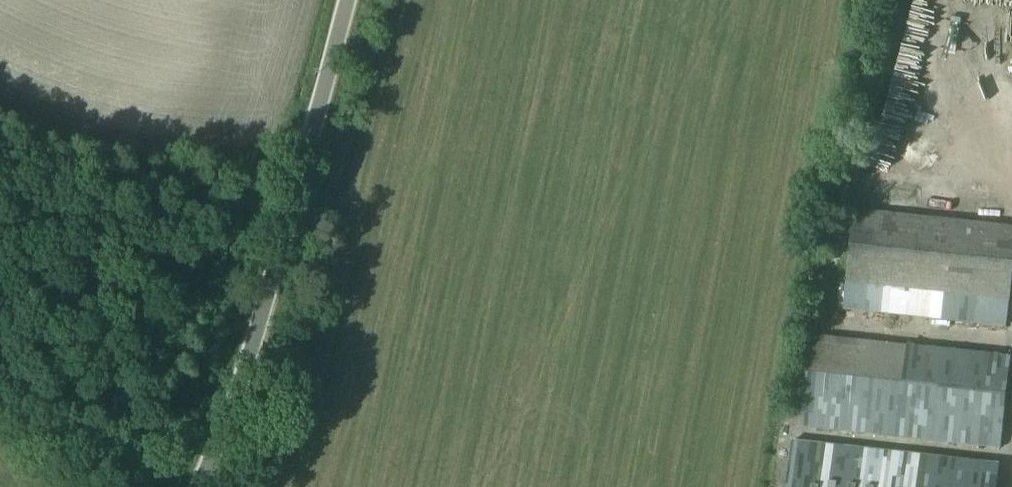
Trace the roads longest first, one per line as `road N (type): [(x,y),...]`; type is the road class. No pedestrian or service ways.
road 1 (tertiary): [(195,486),(256,344),(348,0)]

